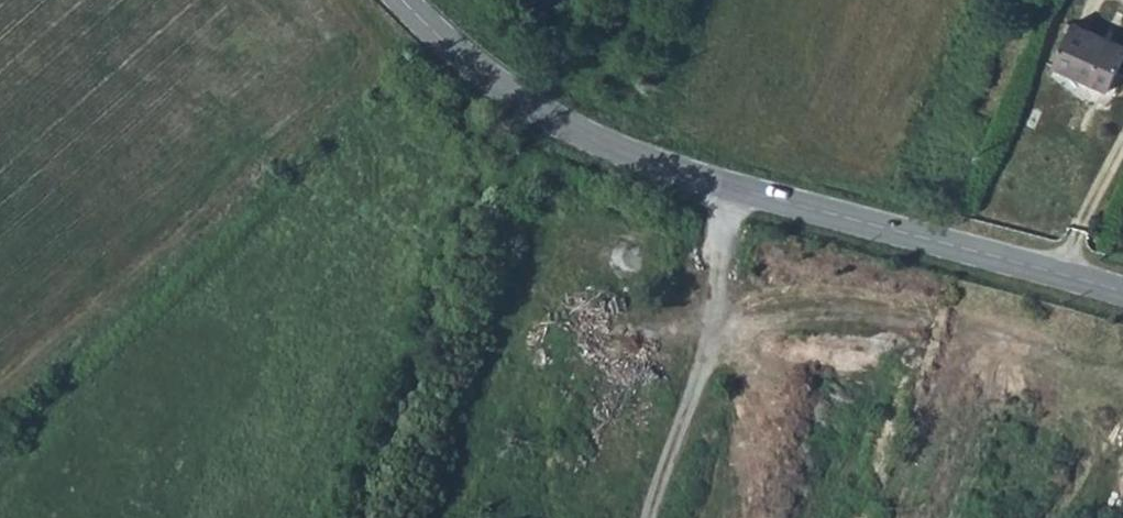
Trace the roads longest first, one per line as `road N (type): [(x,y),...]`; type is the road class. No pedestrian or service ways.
road 1 (secondary): [(1122,291),(618,150),(511,94),(401,0)]
road 2 (track): [(1122,383),(956,328),(861,315),(795,317),(750,329),(707,361),(688,395),(652,517)]
road 3 (track): [(0,386),(347,102),(358,59),(327,0)]

